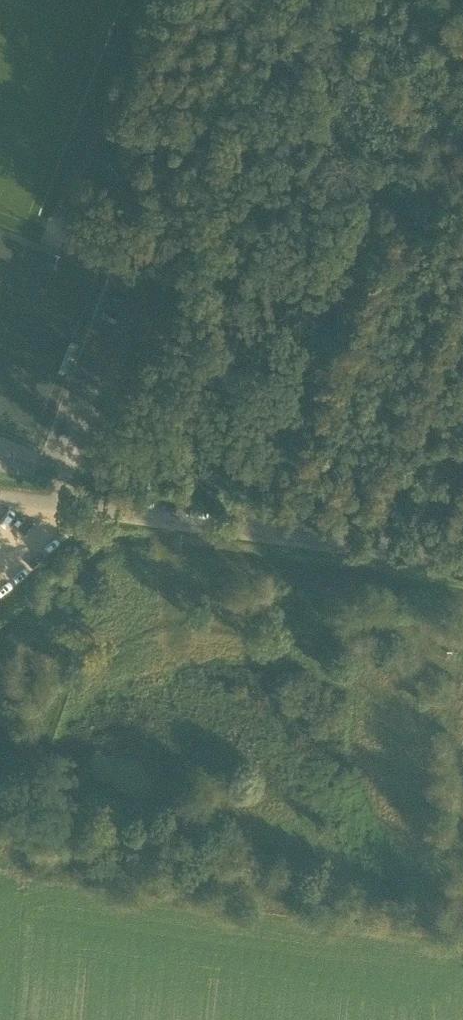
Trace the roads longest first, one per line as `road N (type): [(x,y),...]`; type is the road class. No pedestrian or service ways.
road 1 (unclassified): [(462,565),(0,495)]
road 2 (track): [(154,520),(178,571),(204,601),(419,629)]

